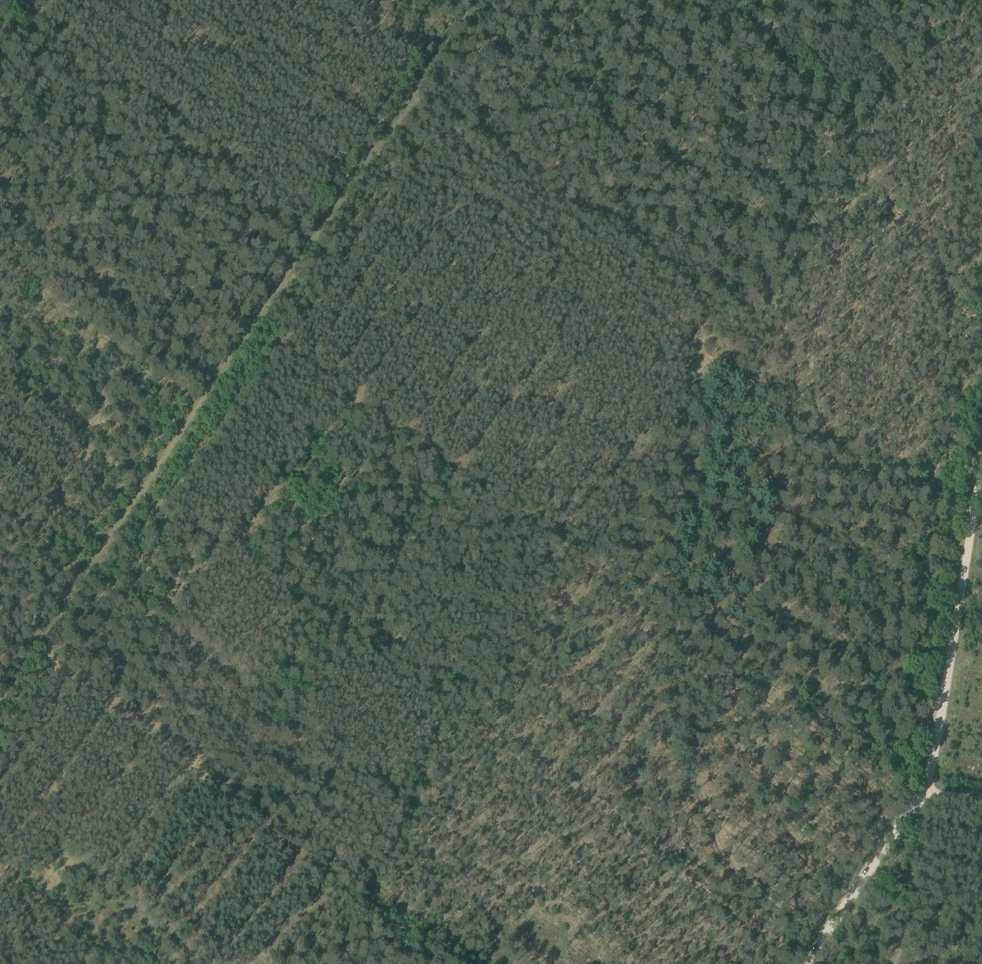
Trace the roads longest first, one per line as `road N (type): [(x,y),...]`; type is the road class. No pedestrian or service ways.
road 1 (track): [(932,792),(976,491)]
road 2 (track): [(900,963),(932,792)]

